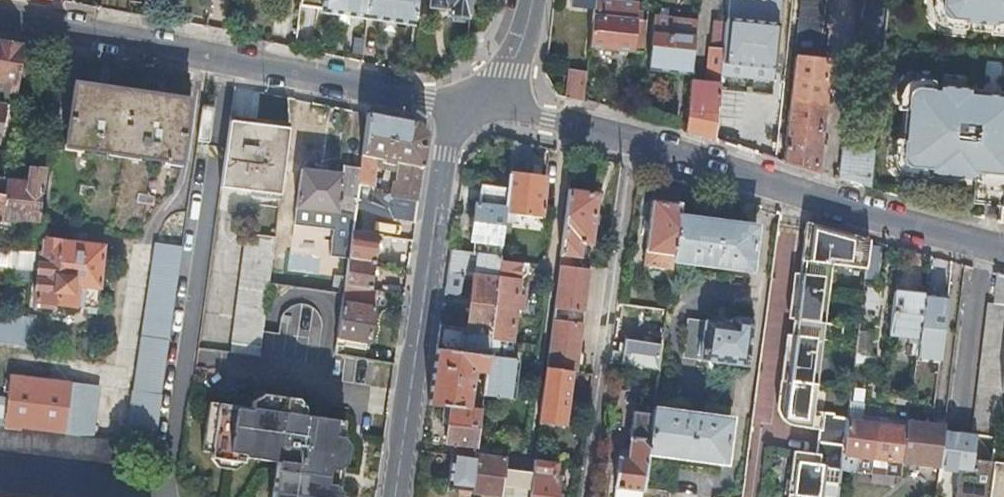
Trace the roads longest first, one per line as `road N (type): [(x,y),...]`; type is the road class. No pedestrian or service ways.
road 1 (residential): [(459,101),(0,17)]
road 2 (residential): [(392,496),(459,101)]
road 3 (residential): [(1003,245),(633,143)]
road 4 (residential): [(633,143),(584,496)]
road 5 (residential): [(530,451),(570,126)]

